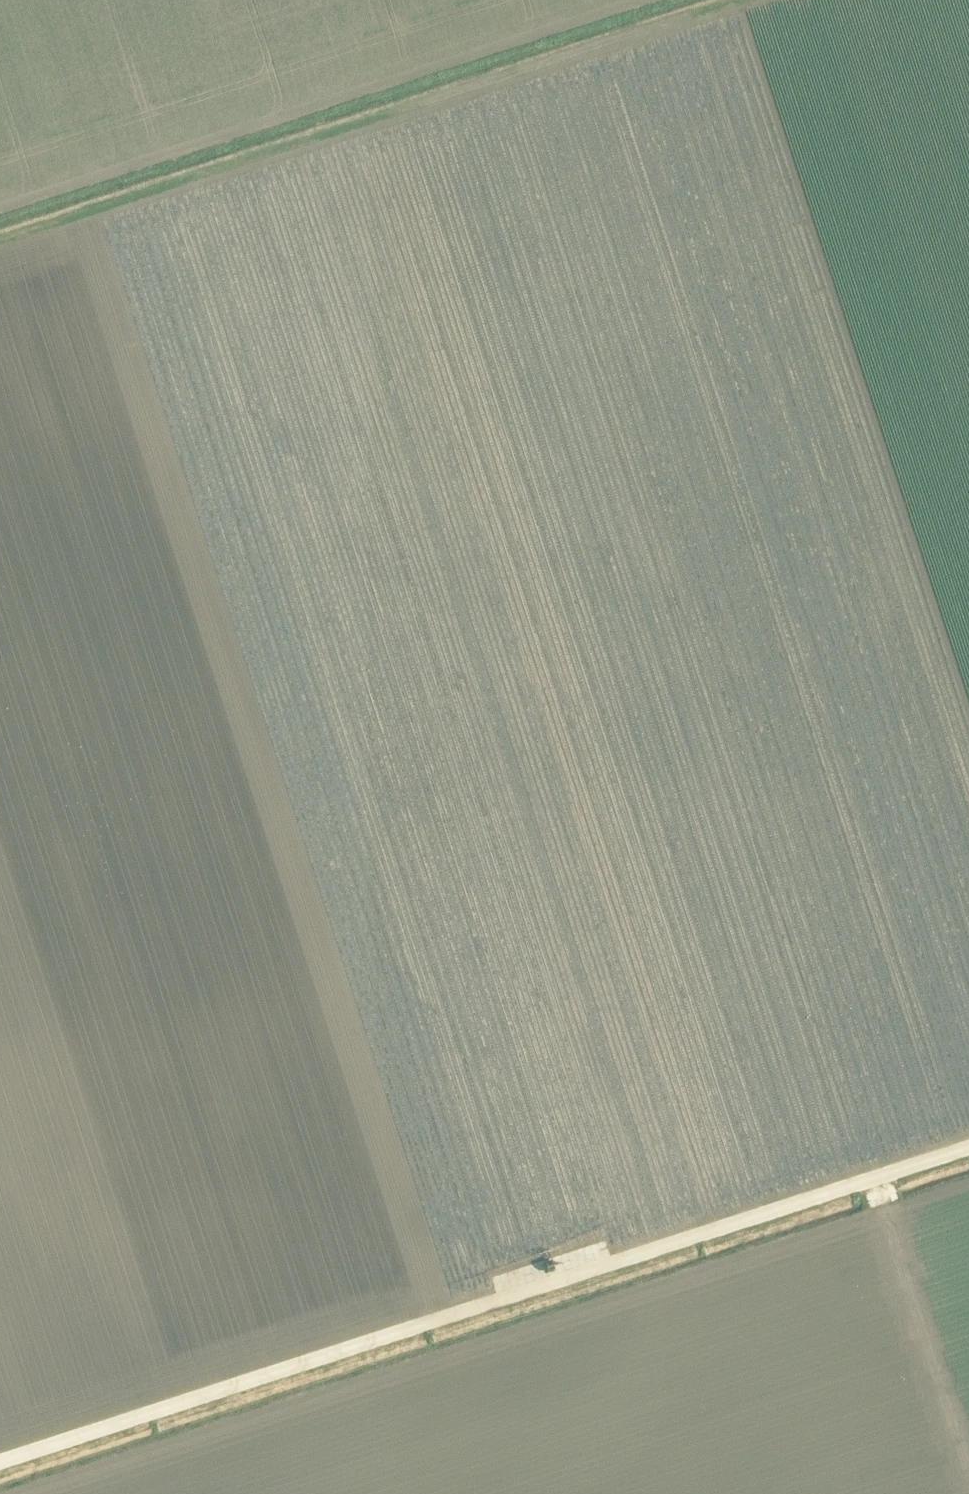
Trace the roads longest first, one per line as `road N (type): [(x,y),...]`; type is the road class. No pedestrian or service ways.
road 1 (track): [(0,1459),(968,1145)]

